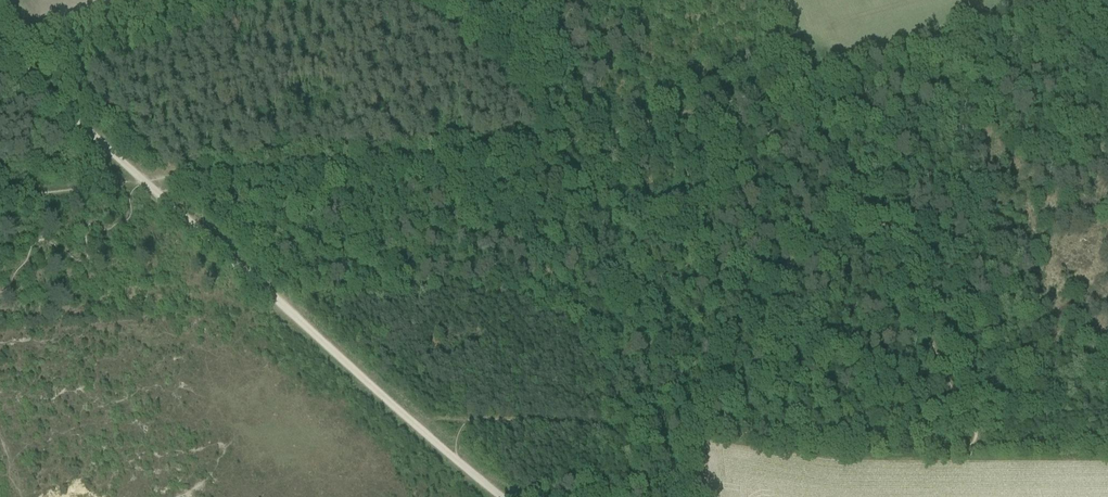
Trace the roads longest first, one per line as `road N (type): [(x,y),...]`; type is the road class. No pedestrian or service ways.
road 1 (track): [(800,73),(555,142),(146,180)]
road 2 (track): [(457,457),(462,428),(476,420),(832,434),(972,449)]
road 3 (track): [(146,180),(457,457)]
road 4 (track): [(1057,0),(800,73)]
road 5 (track): [(555,142),(405,0)]
road 6 (track): [(146,180),(0,40)]
road 7 (track): [(0,195),(146,180)]
road 8 (track): [(1107,451),(972,449)]

